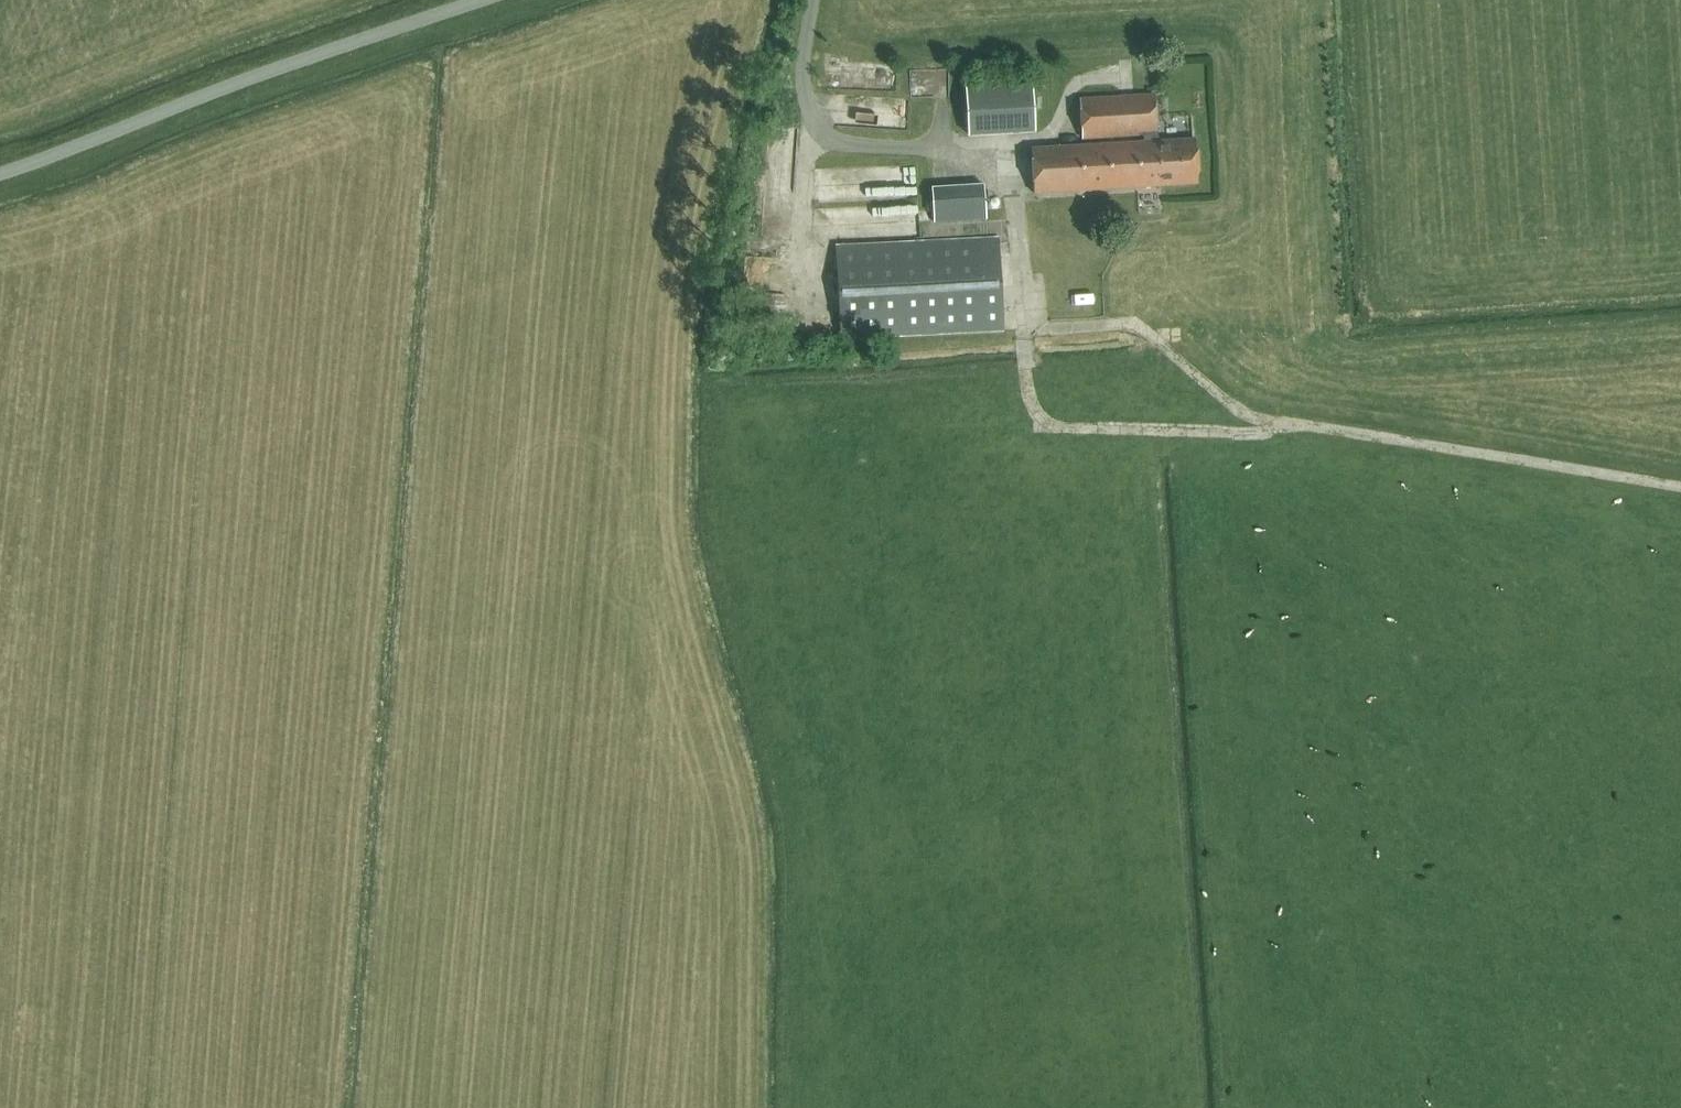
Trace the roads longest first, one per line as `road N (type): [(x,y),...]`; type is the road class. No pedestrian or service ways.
road 1 (unclassified): [(0,174),(477,0)]

